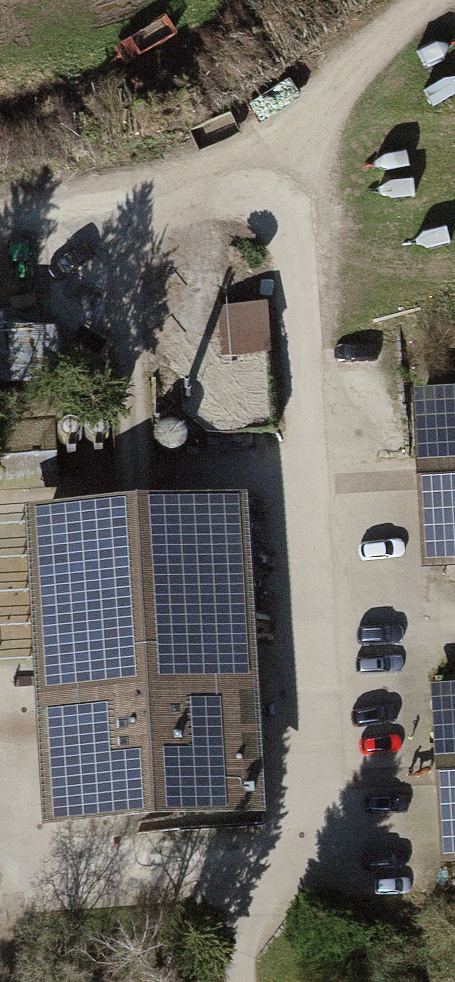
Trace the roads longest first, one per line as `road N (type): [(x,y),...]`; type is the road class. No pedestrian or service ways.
road 1 (track): [(130,493),(126,251),(215,209),(270,140),(308,861),(229,888),(234,981)]
road 2 (track): [(429,0),(270,140),(50,221),(0,221)]
road 3 (track): [(0,751),(27,892),(229,888)]
road 4 (track): [(289,486),(0,503)]

